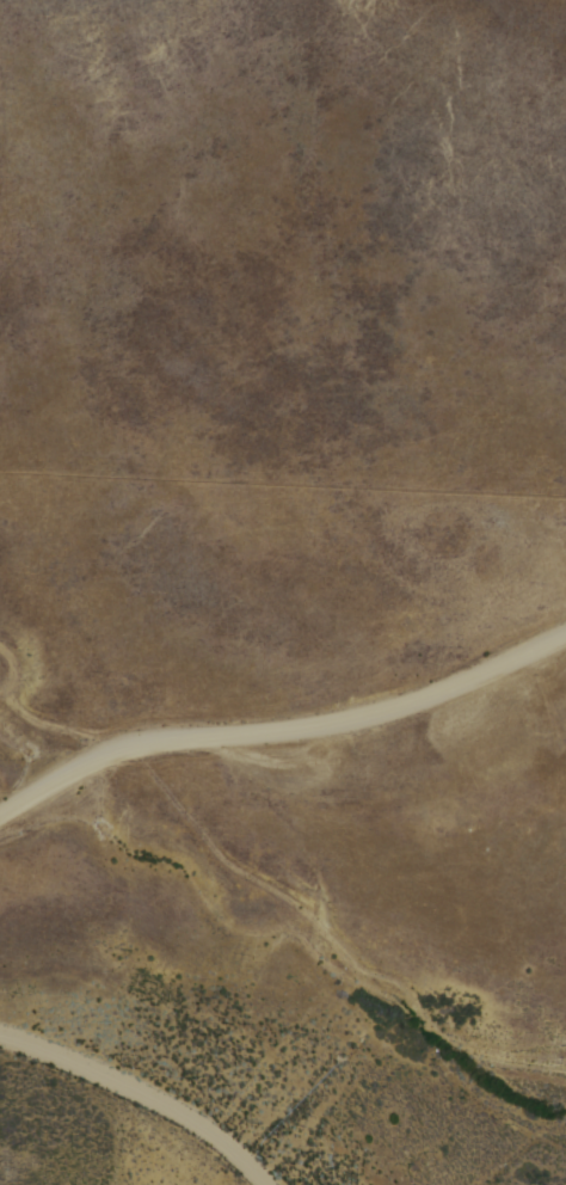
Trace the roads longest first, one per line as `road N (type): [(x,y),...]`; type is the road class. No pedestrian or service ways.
road 1 (residential): [(0,673),(14,670),(39,711),(70,723),(159,726),(297,716),(414,686),(565,619)]

